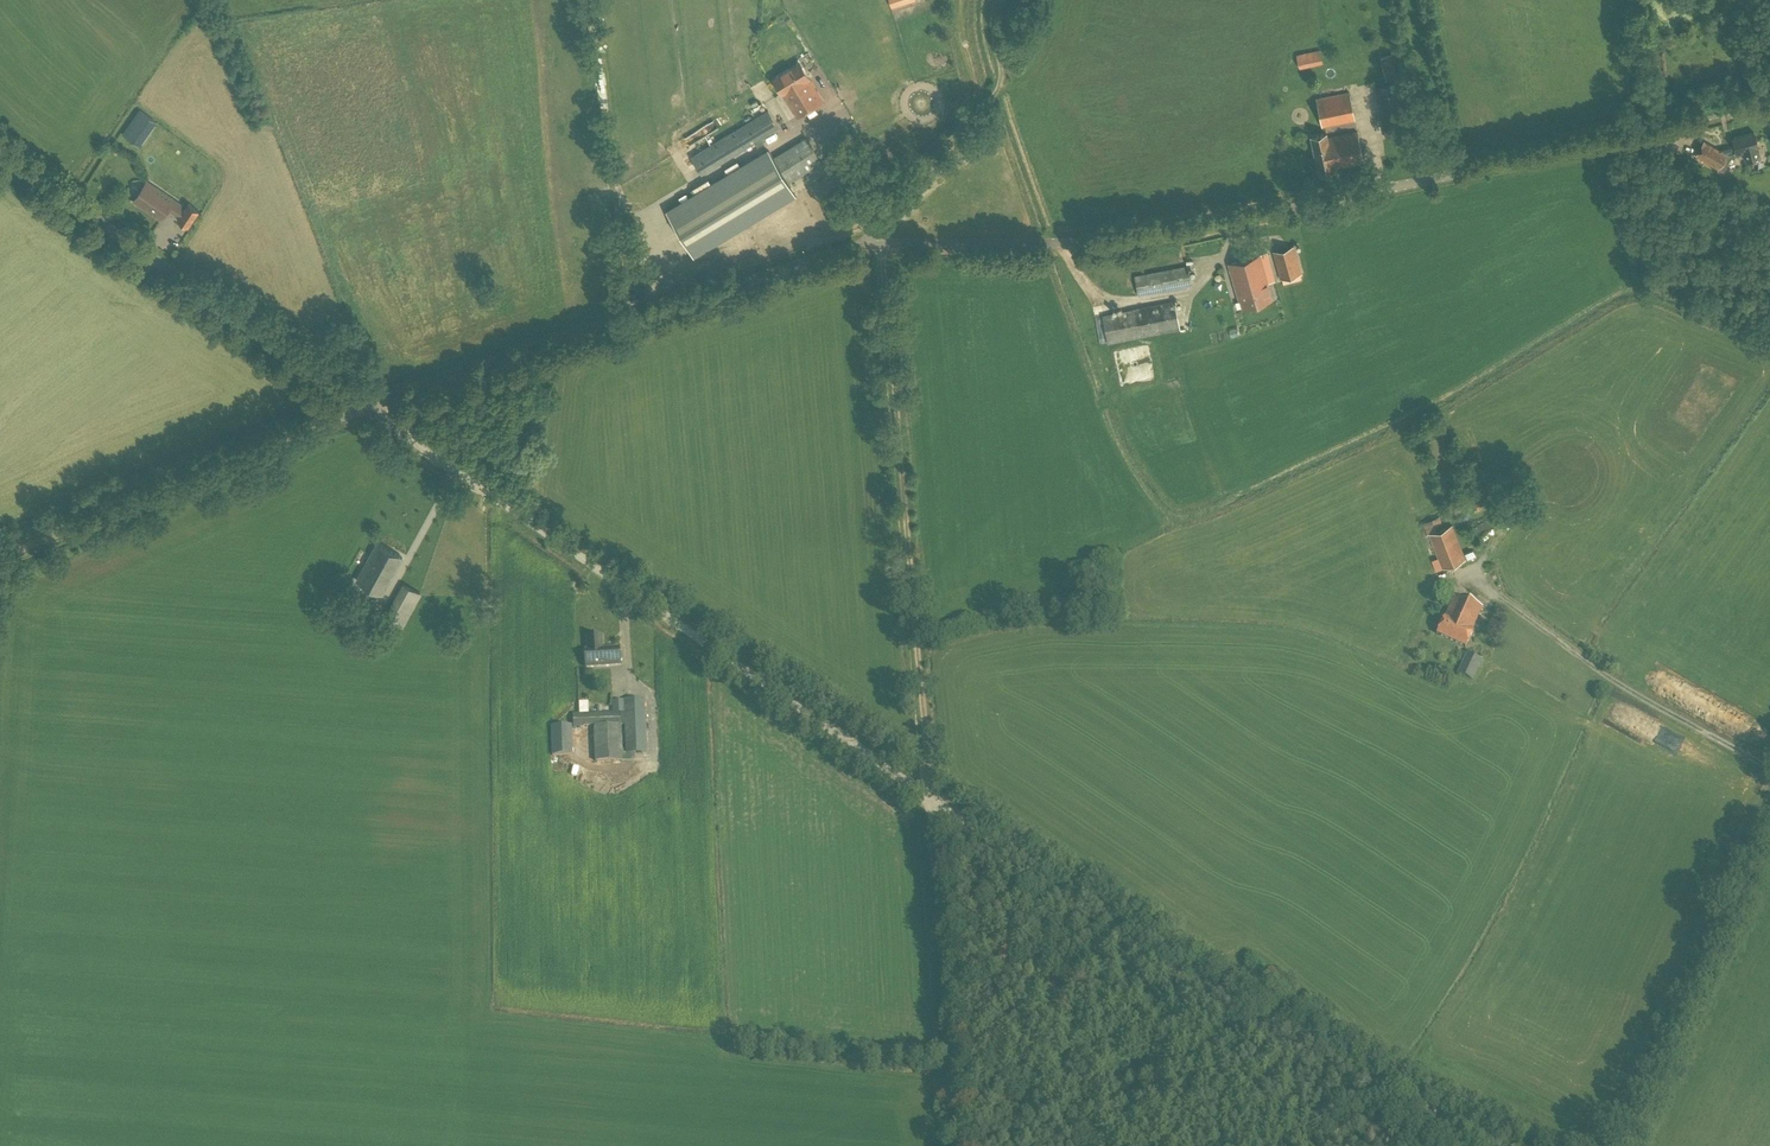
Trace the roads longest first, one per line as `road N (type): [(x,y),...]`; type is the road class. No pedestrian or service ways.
road 1 (unclassified): [(371,401),(406,398),(858,247),(1090,244),(1324,203),(1769,104)]
road 2 (track): [(930,796),(878,218),(998,91),(1003,75),(995,0)]
road 3 (unclassified): [(930,796),(387,422),(371,401)]
road 4 (unclassified): [(1510,1145),(1267,1029),(930,796)]
road 5 (unclassified): [(371,401),(346,394),(117,242),(0,155)]
road 6 (unclassified): [(0,558),(371,401)]
road 7 (unclassified): [(960,1145),(930,796)]
road 8 (unclassified): [(1626,1145),(1769,844)]

